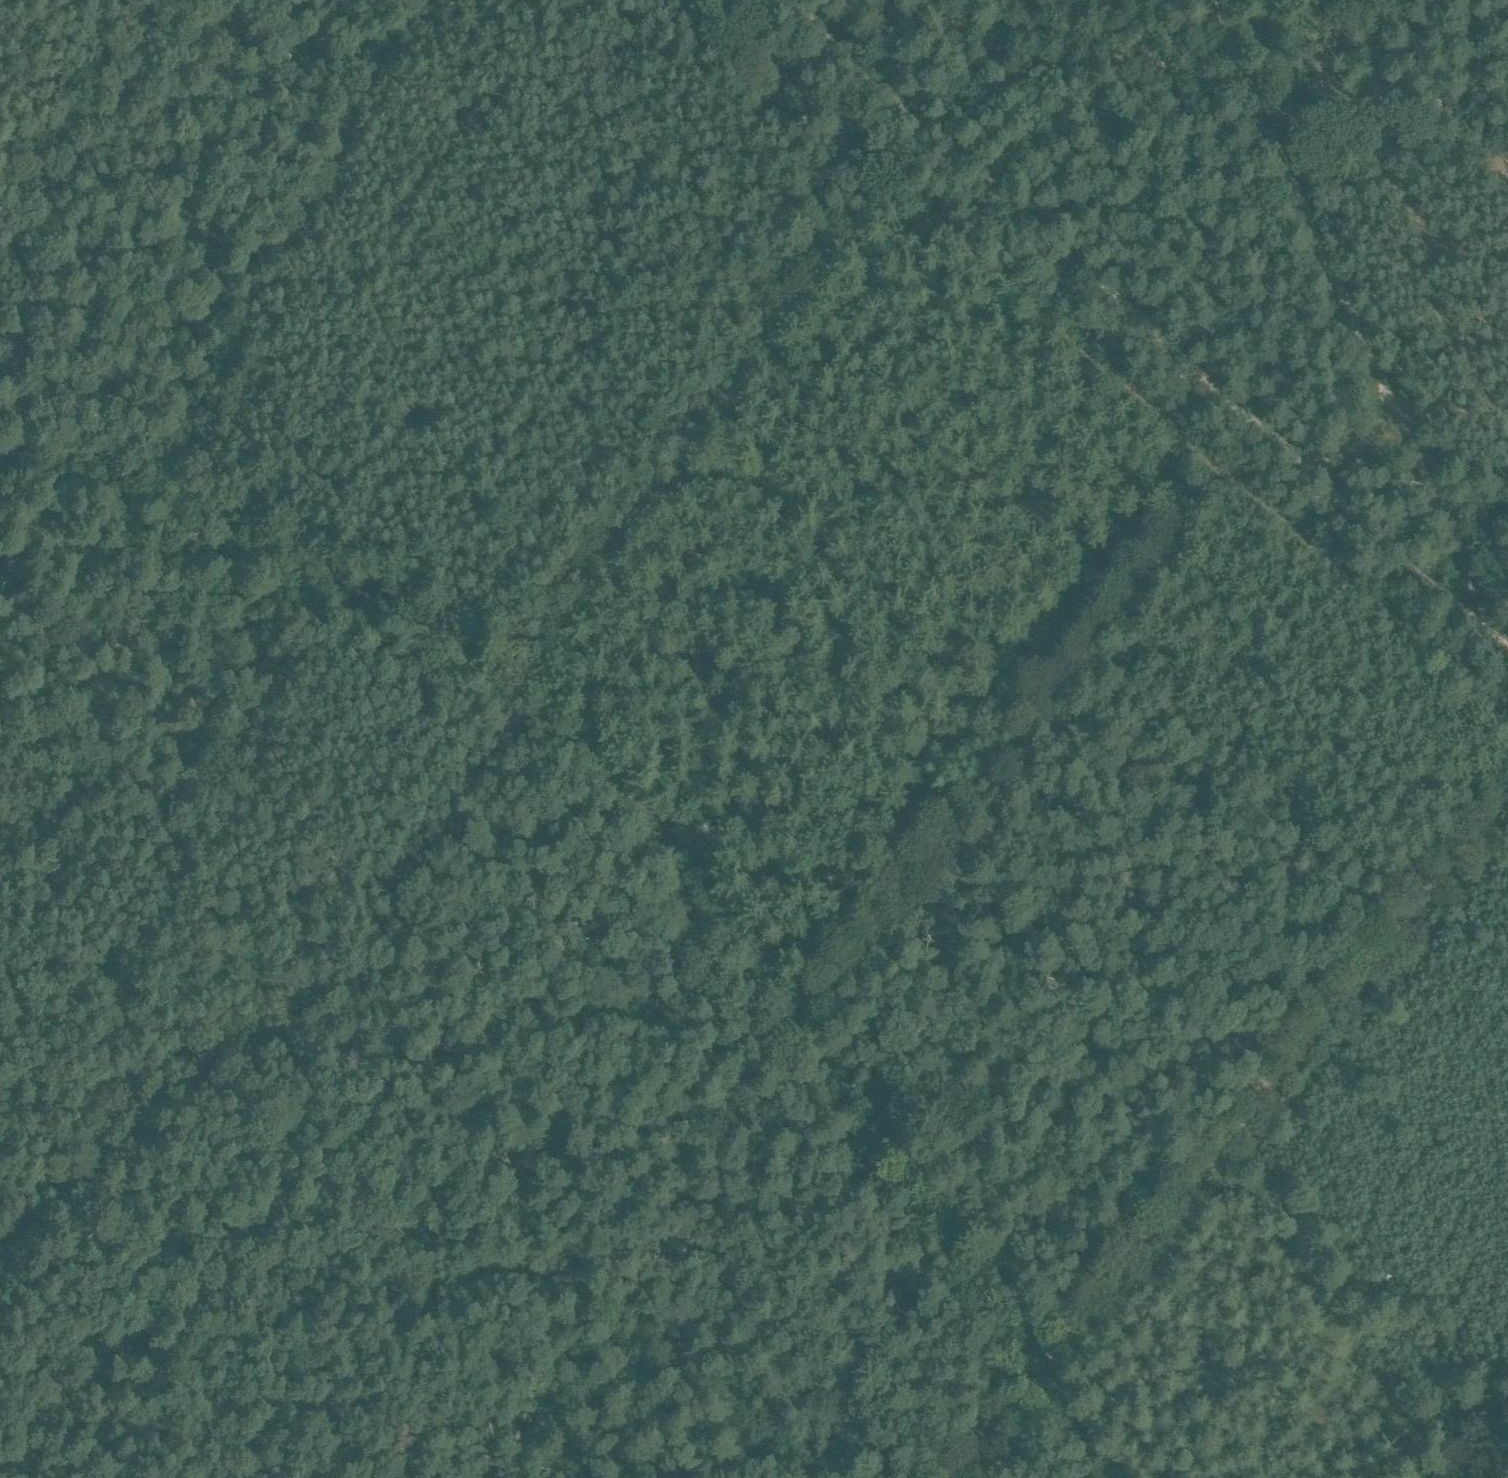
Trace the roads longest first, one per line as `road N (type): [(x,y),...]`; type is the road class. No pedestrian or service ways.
road 1 (track): [(1507,645),(799,0)]

